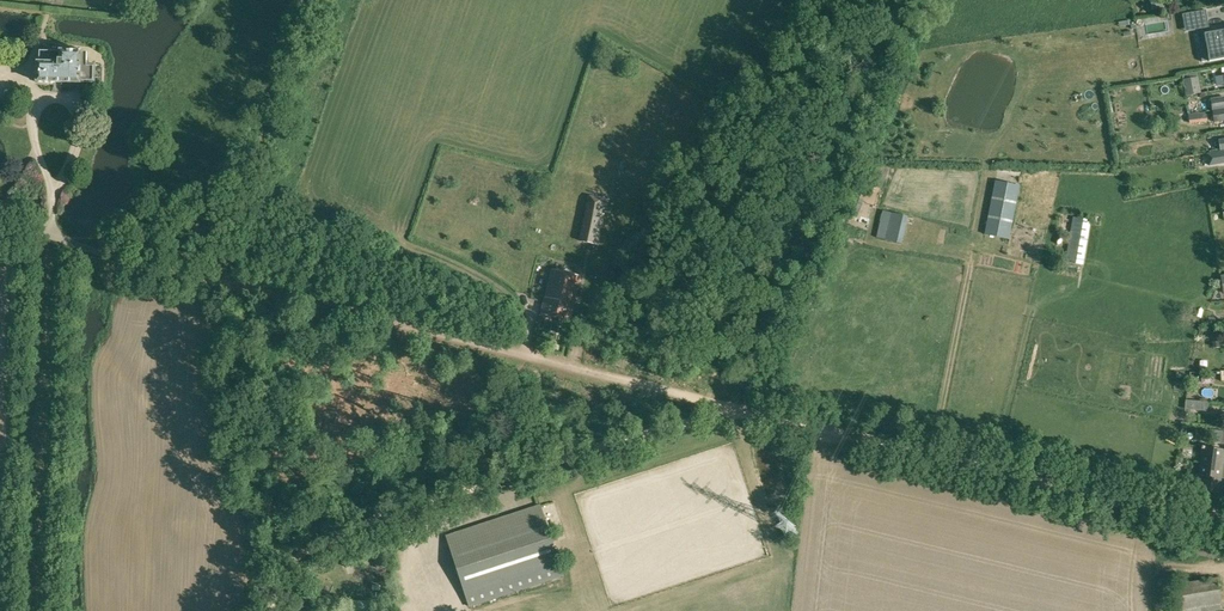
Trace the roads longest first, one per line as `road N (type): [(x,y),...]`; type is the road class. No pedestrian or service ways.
road 1 (track): [(743,412),(112,256)]
road 2 (track): [(743,412),(315,544),(294,563),(270,610)]
road 3 (track): [(1223,522),(743,412)]

